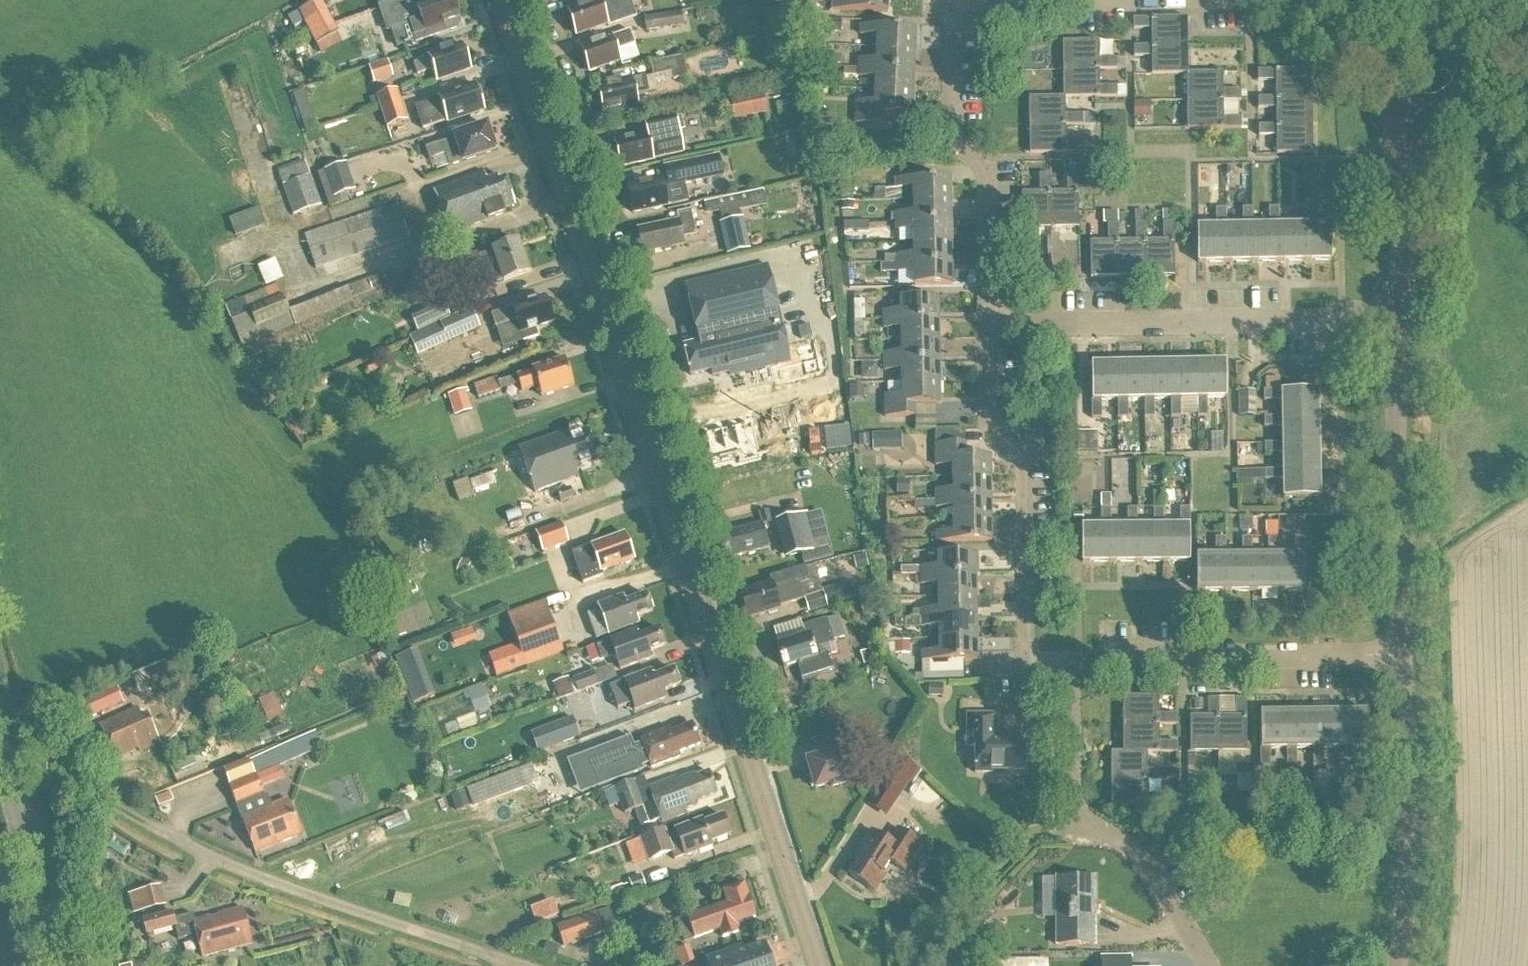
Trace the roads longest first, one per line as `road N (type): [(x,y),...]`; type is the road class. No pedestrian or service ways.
road 1 (unclassified): [(815,965),(496,0)]
road 2 (residential): [(515,965),(271,883),(107,801)]
road 3 (residential): [(988,324),(1401,316)]
road 4 (residential): [(1072,663),(1028,664),(1022,441),(990,409),(988,324)]
road 5 (residential): [(1213,965),(1151,866),(1125,841),(1083,824),(1073,805),(1072,663)]
road 6 (residential): [(1402,658),(1401,316)]
road 7 (residential): [(988,324),(984,173),(958,138),(954,0)]
road 8 (residential): [(1072,663),(1402,658)]
road 9 (residential): [(1395,965),(1412,844),(1402,658)]
road 10 (primary): [(56,965),(0,748)]
road 11 (residential): [(1401,316),(1403,134)]
road 12 (residential): [(1403,134),(1339,0)]
road 13 (residential): [(1403,134),(1527,61)]

